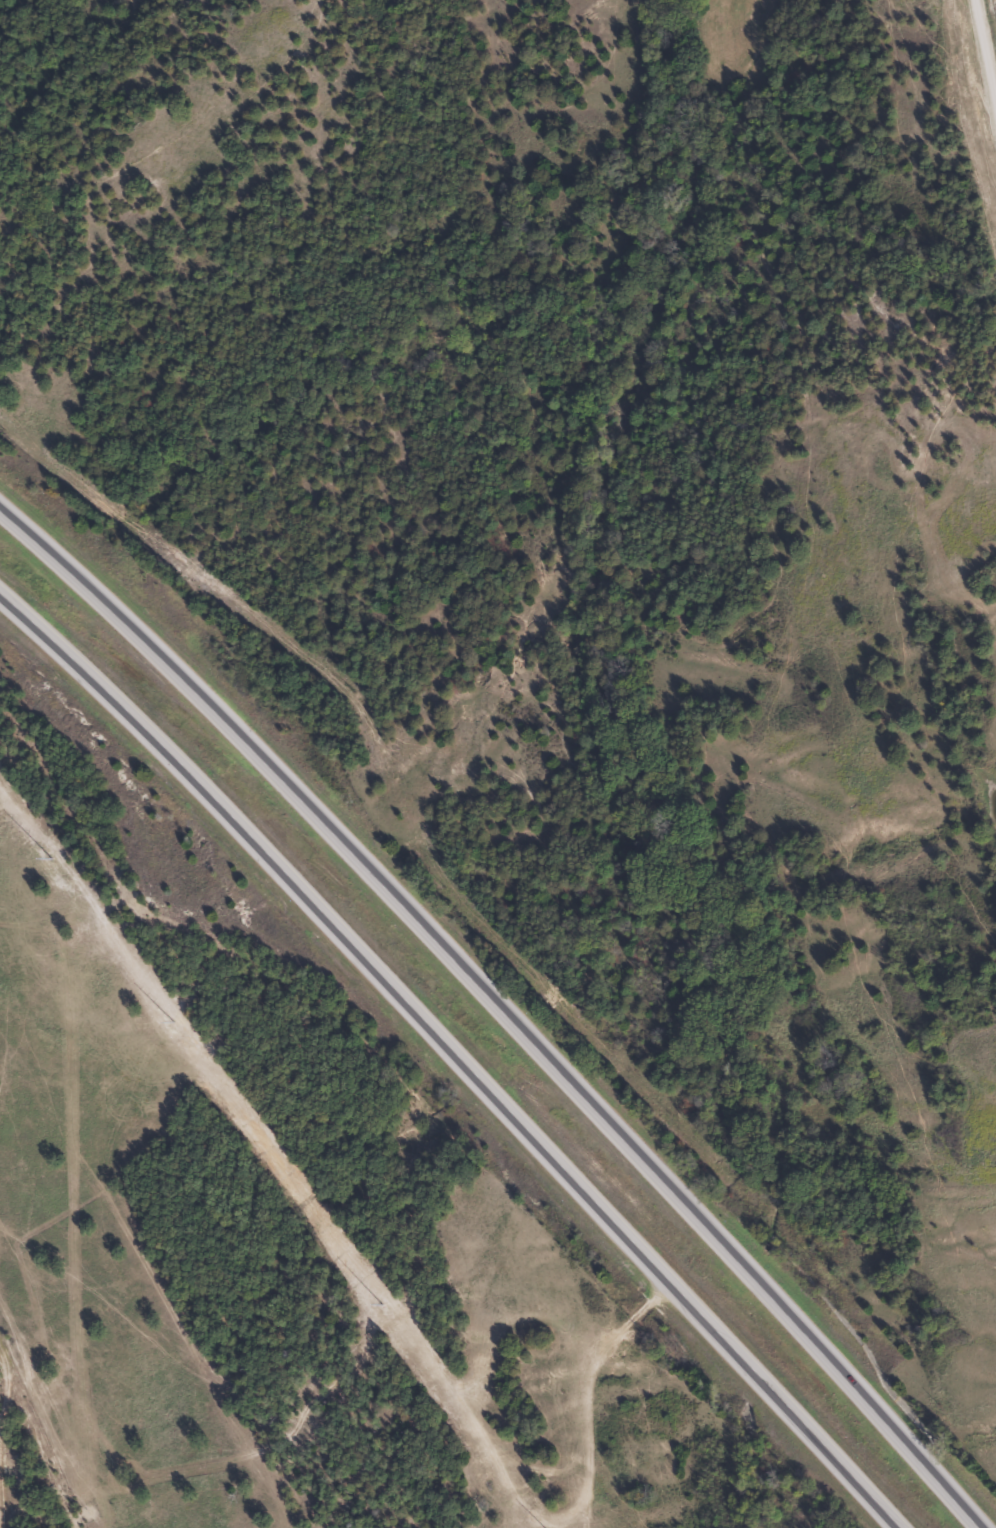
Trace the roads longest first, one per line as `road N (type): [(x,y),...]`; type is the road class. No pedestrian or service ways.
road 1 (trunk): [(969,1527),(294,782),(96,583),(0,504)]
road 2 (trunk): [(0,576),(51,612),(894,1527)]
road 3 (residential): [(995,233),(944,0)]

